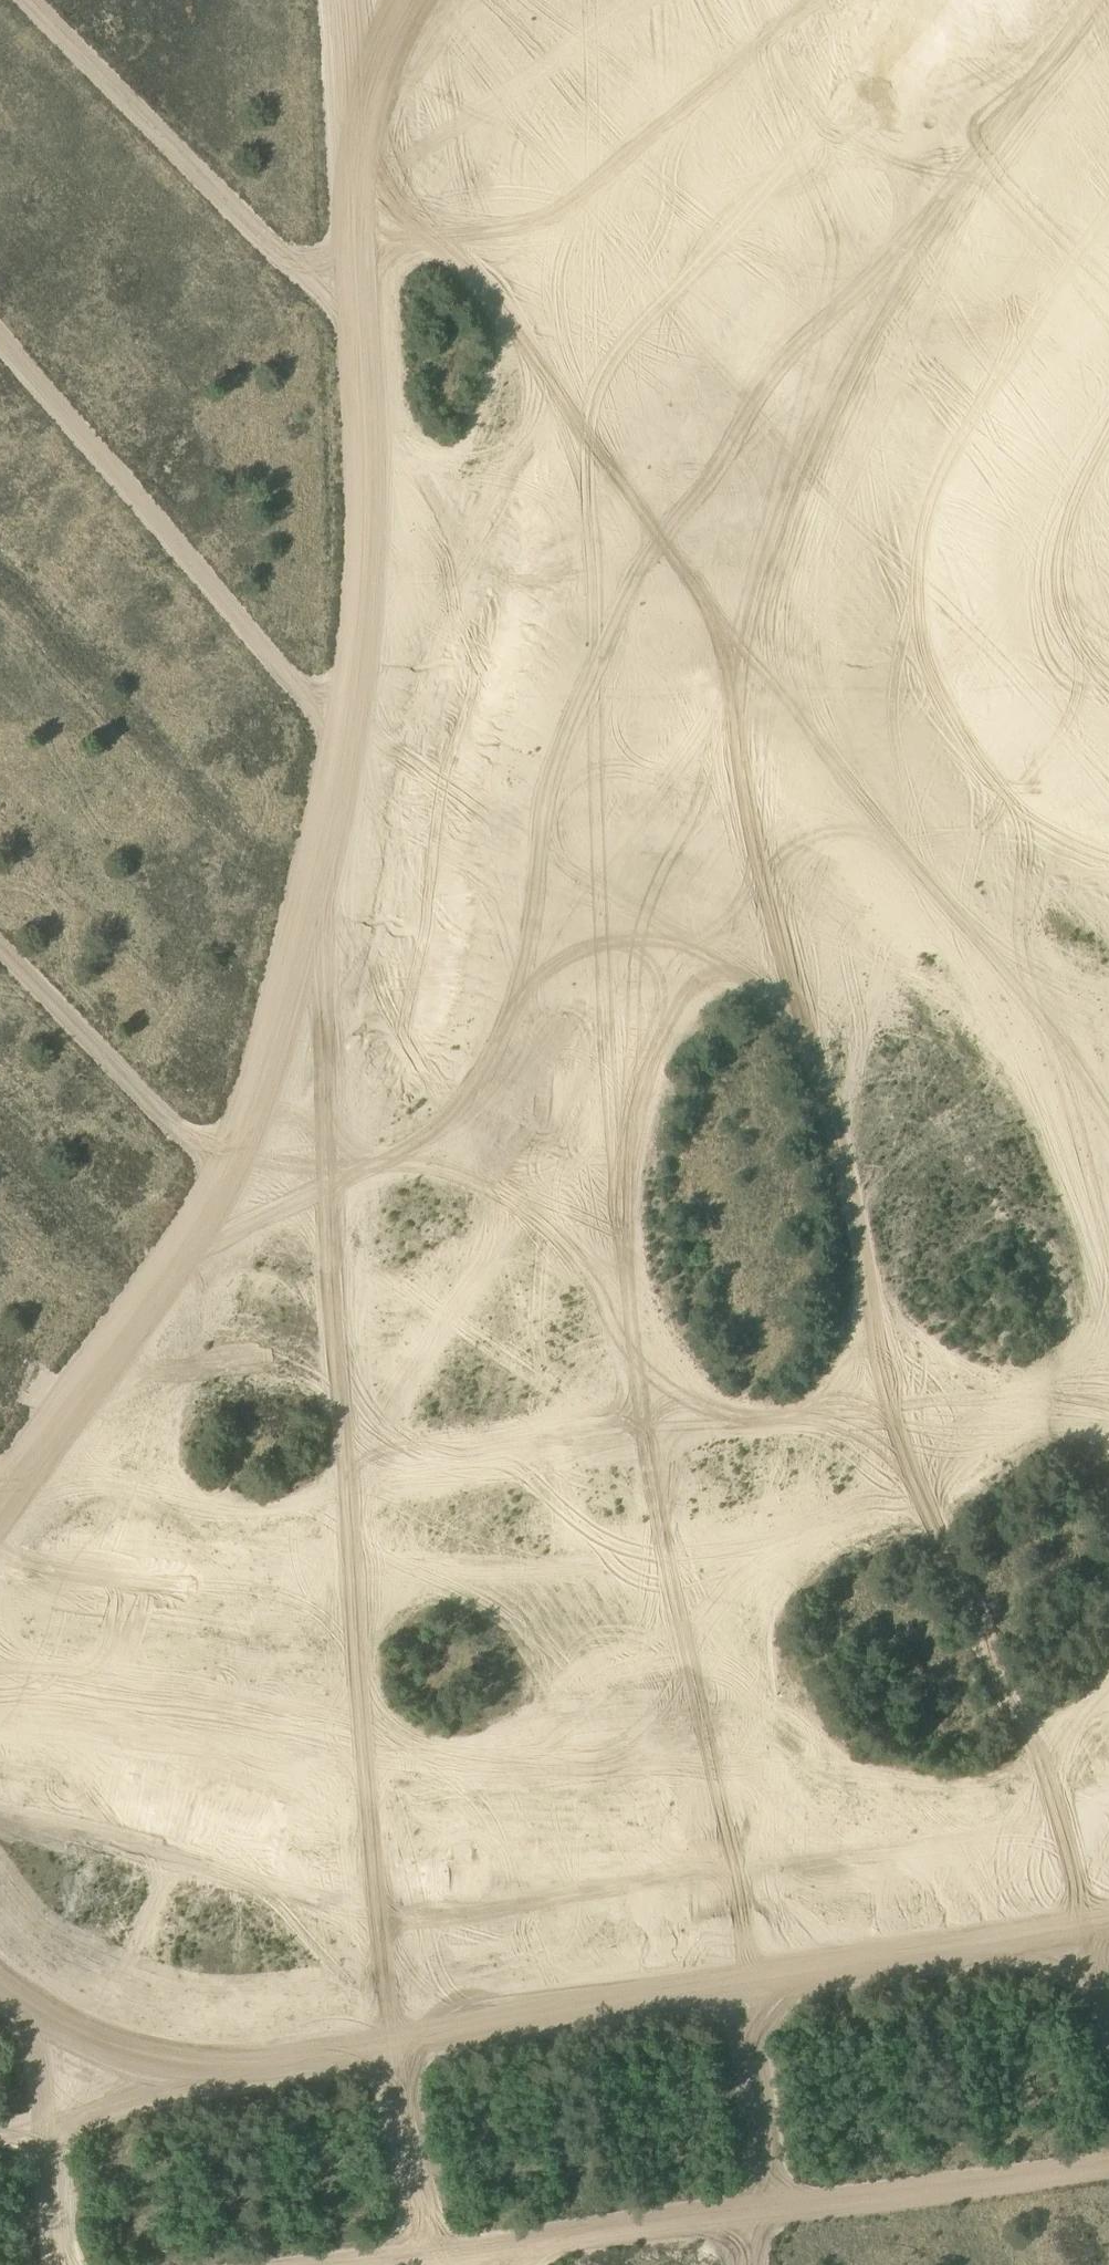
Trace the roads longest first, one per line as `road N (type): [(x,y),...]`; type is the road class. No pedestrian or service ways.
road 1 (track): [(333,2264),(1108,2164)]

